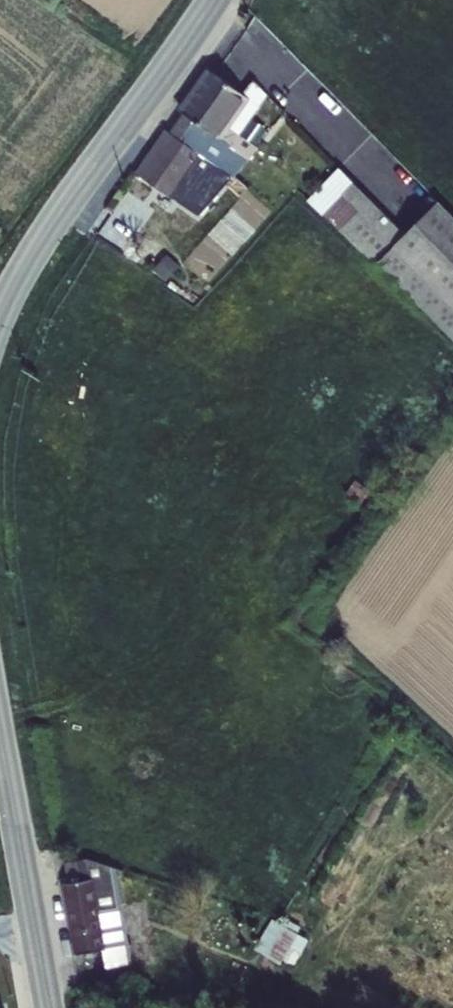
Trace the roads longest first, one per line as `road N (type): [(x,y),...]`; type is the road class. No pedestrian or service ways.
road 1 (secondary): [(0,321),(42,225),(210,0)]
road 2 (secondary): [(45,1007),(0,737)]

